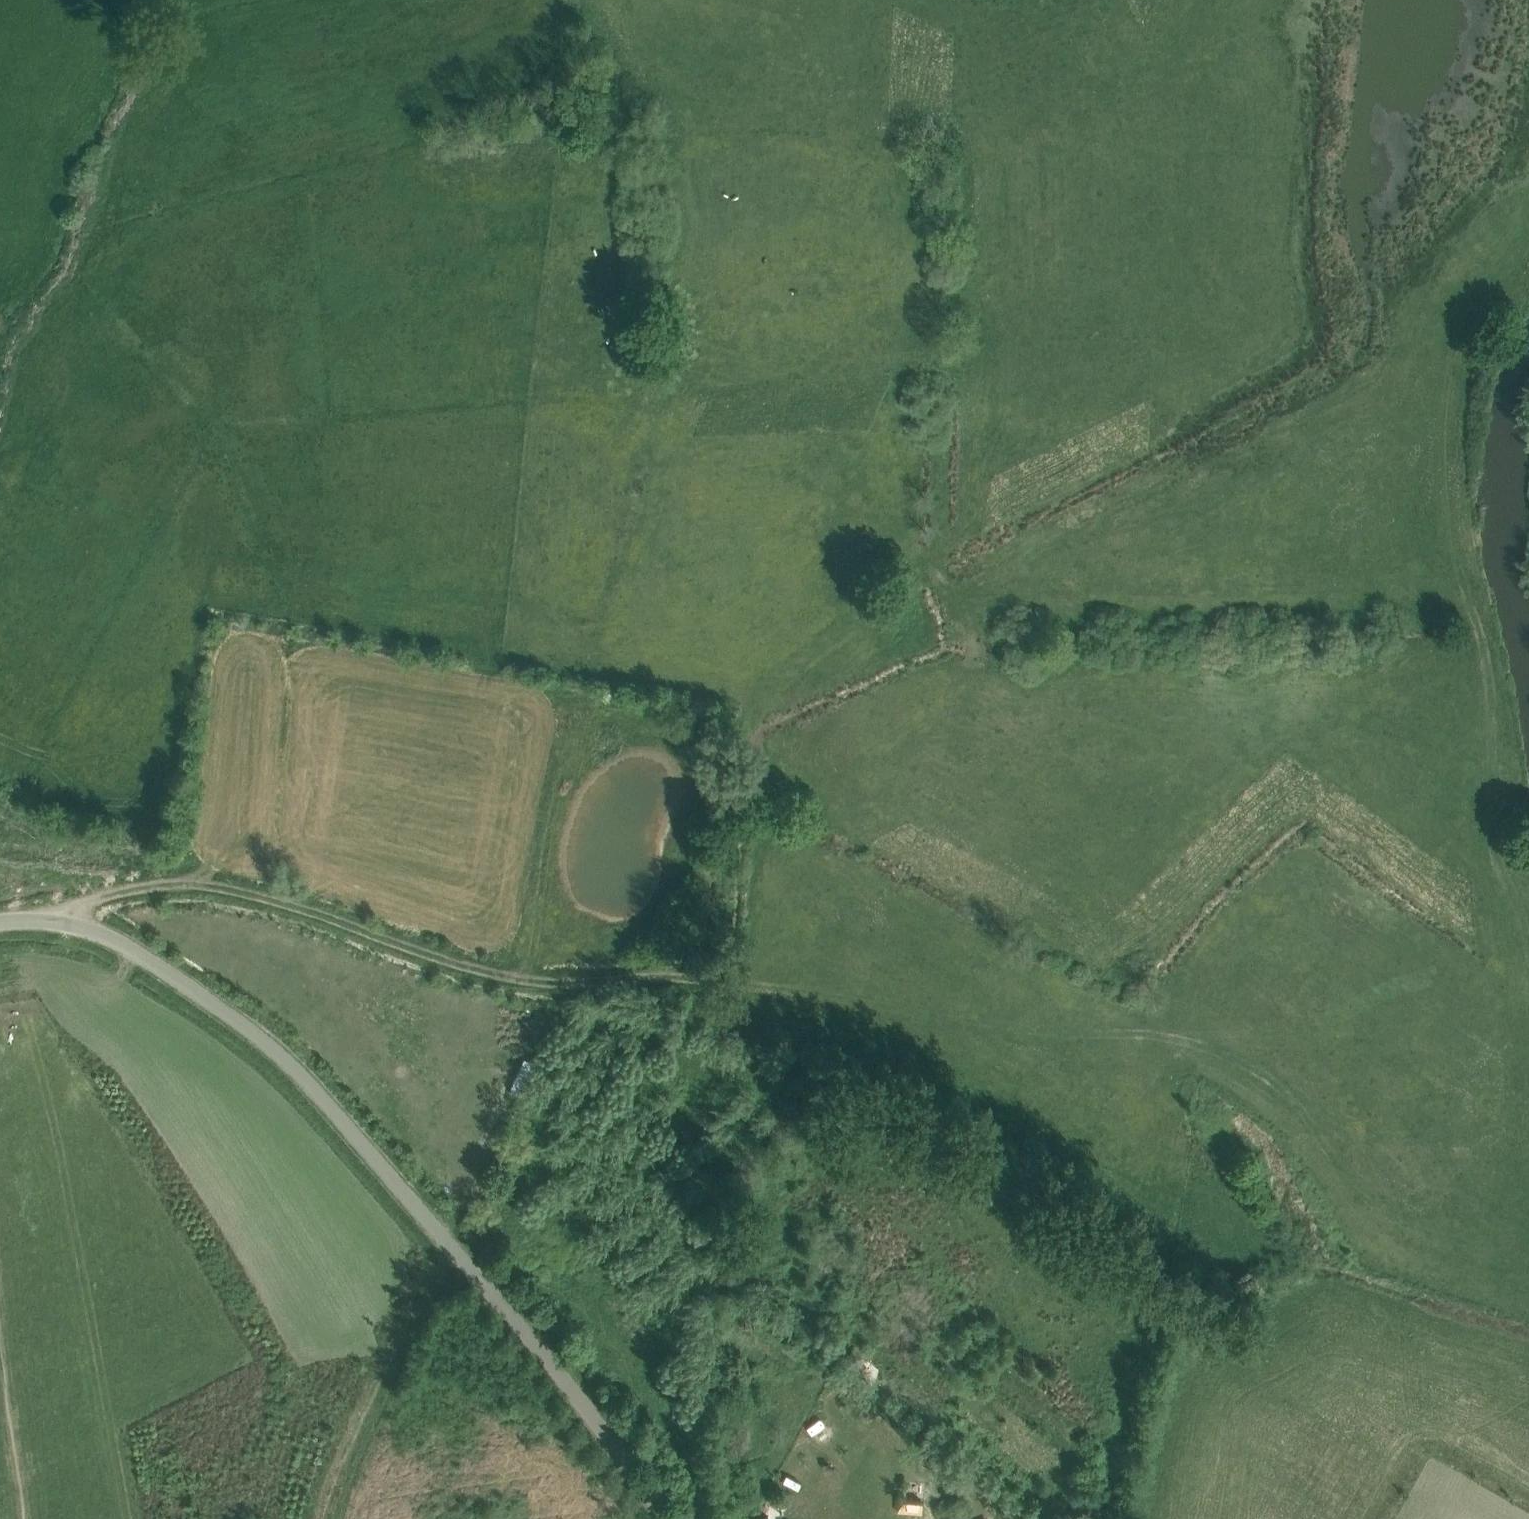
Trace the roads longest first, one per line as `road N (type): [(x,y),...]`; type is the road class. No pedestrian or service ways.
road 1 (unclassified): [(663,1518),(312,1105)]
road 2 (unclassified): [(0,923),(65,927),(114,942),(264,1052),(312,1105)]

